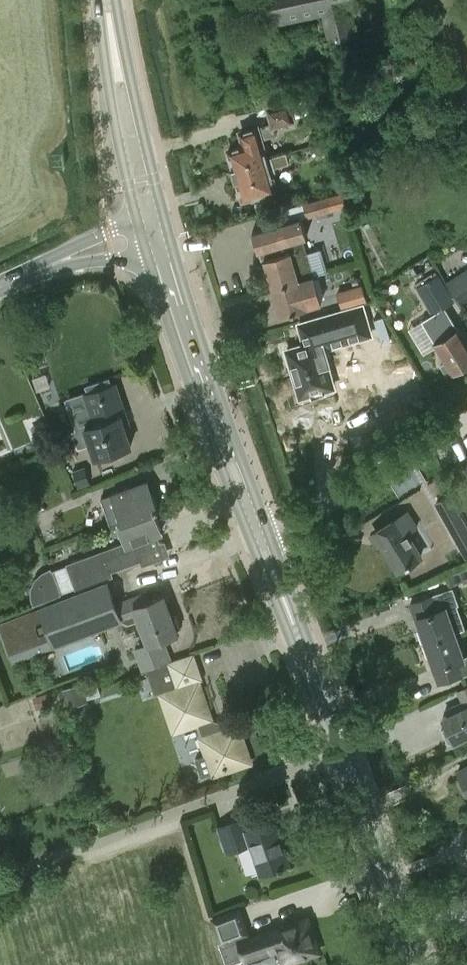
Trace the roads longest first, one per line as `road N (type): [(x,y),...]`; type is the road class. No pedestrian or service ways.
road 1 (unclassified): [(0,877),(342,753)]
road 2 (secondary): [(259,535),(154,225)]
road 3 (unclassified): [(259,535),(466,418)]
road 4 (secondary): [(342,753),(259,535)]
road 5 (secondary): [(154,225),(107,0)]
road 6 (secondary): [(417,964),(342,753)]
road 7 (tertiary): [(154,225),(0,290)]

